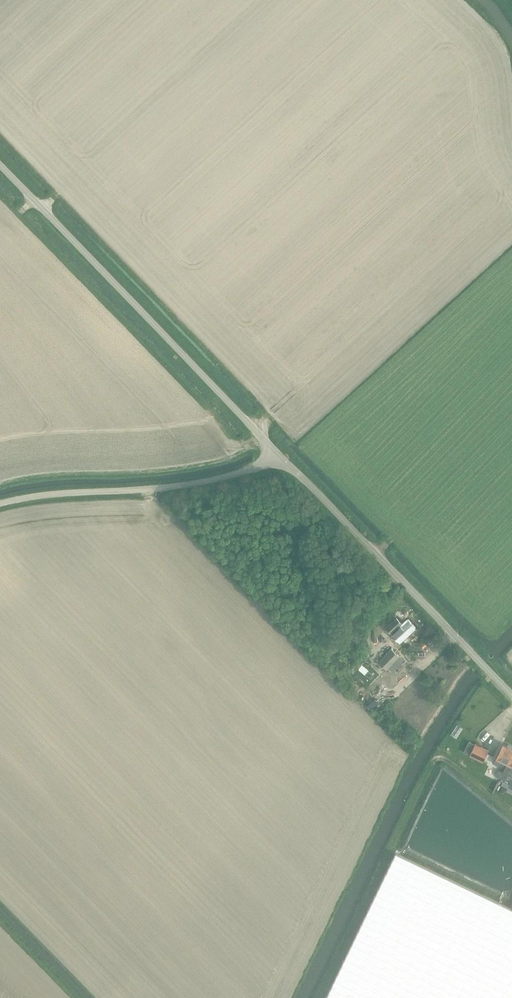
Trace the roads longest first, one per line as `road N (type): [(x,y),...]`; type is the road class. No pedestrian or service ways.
road 1 (unclassified): [(279,456),(0,165)]
road 2 (unclassified): [(511,696),(279,456)]
road 3 (unclassified): [(0,504),(189,485),(279,456)]

